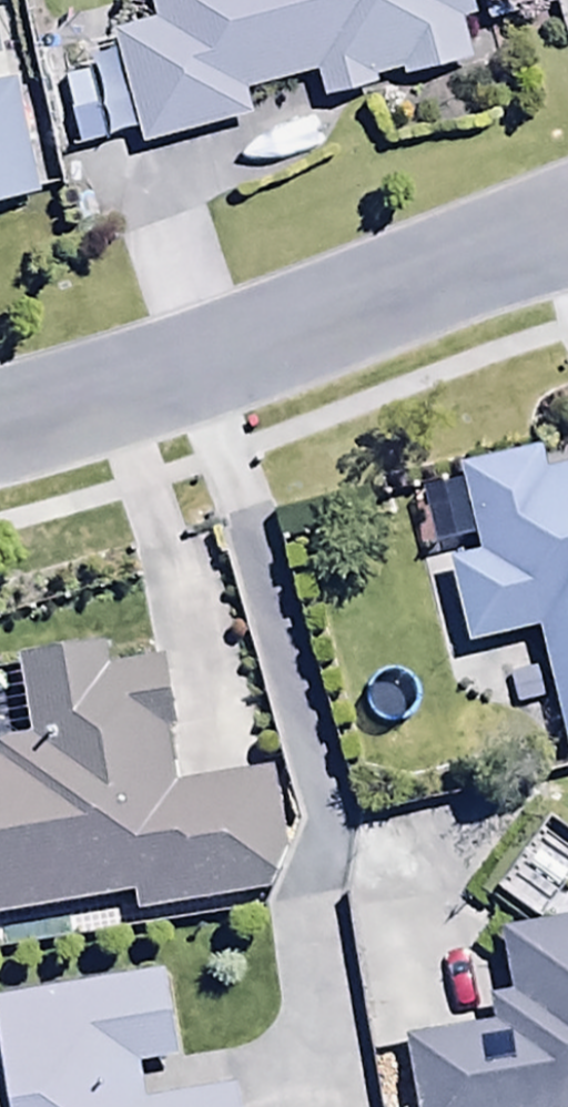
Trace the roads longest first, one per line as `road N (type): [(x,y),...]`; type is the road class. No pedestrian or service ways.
road 1 (residential): [(326,823),(197,371)]
road 2 (residential): [(197,371),(567,228)]
road 3 (residential): [(0,437),(197,371)]

